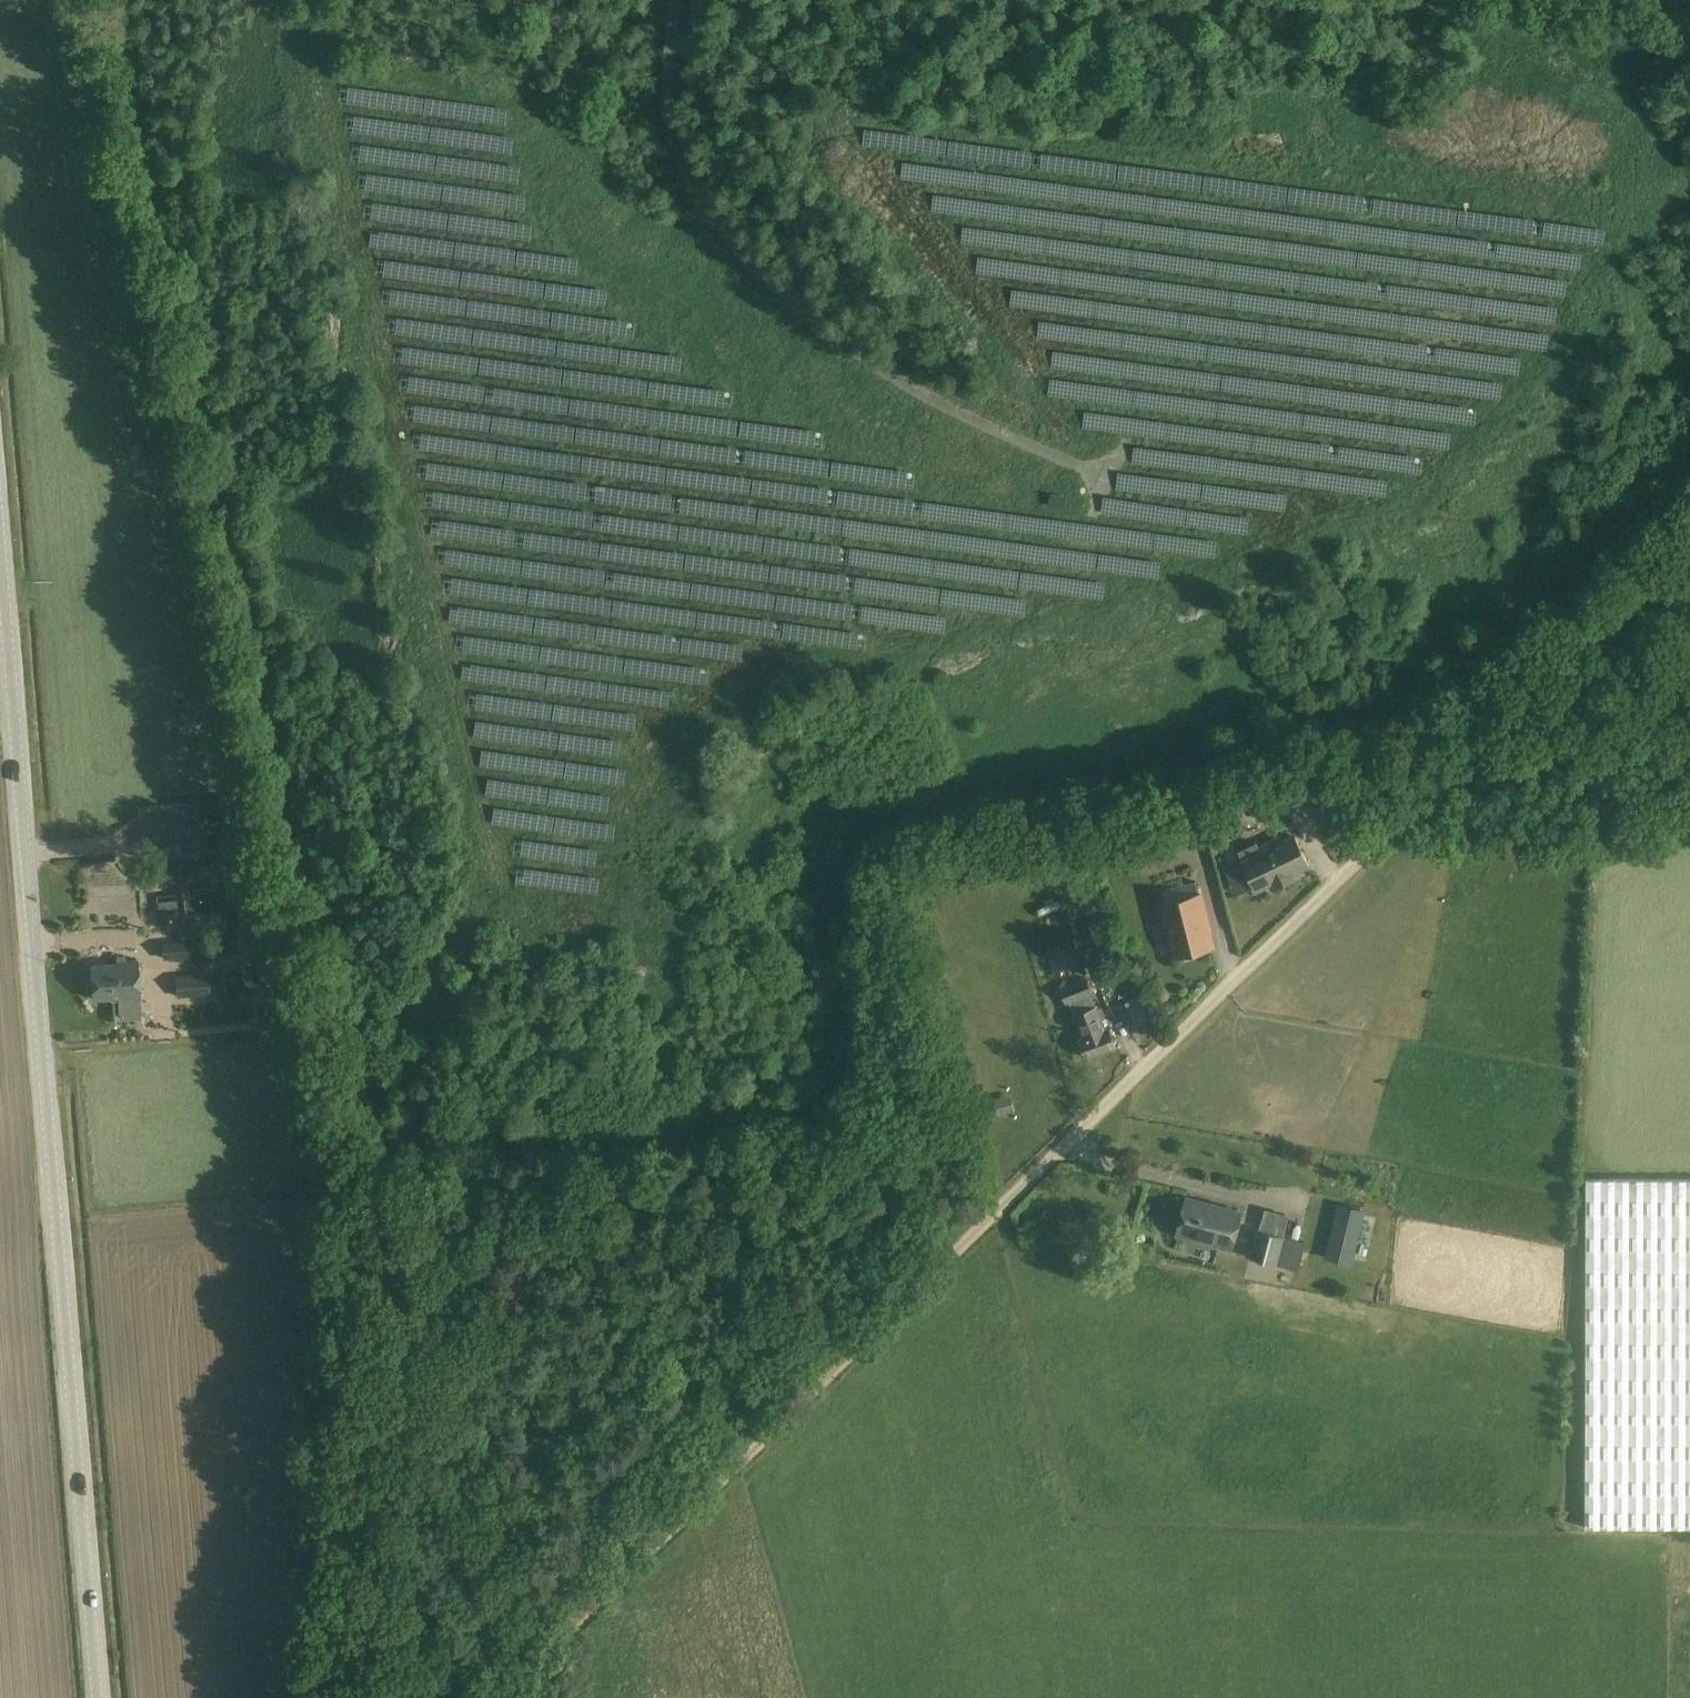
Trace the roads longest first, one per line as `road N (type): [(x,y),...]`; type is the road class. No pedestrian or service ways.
road 1 (track): [(1689,535),(488,1697)]
road 2 (tertiary): [(99,1697),(0,511)]

